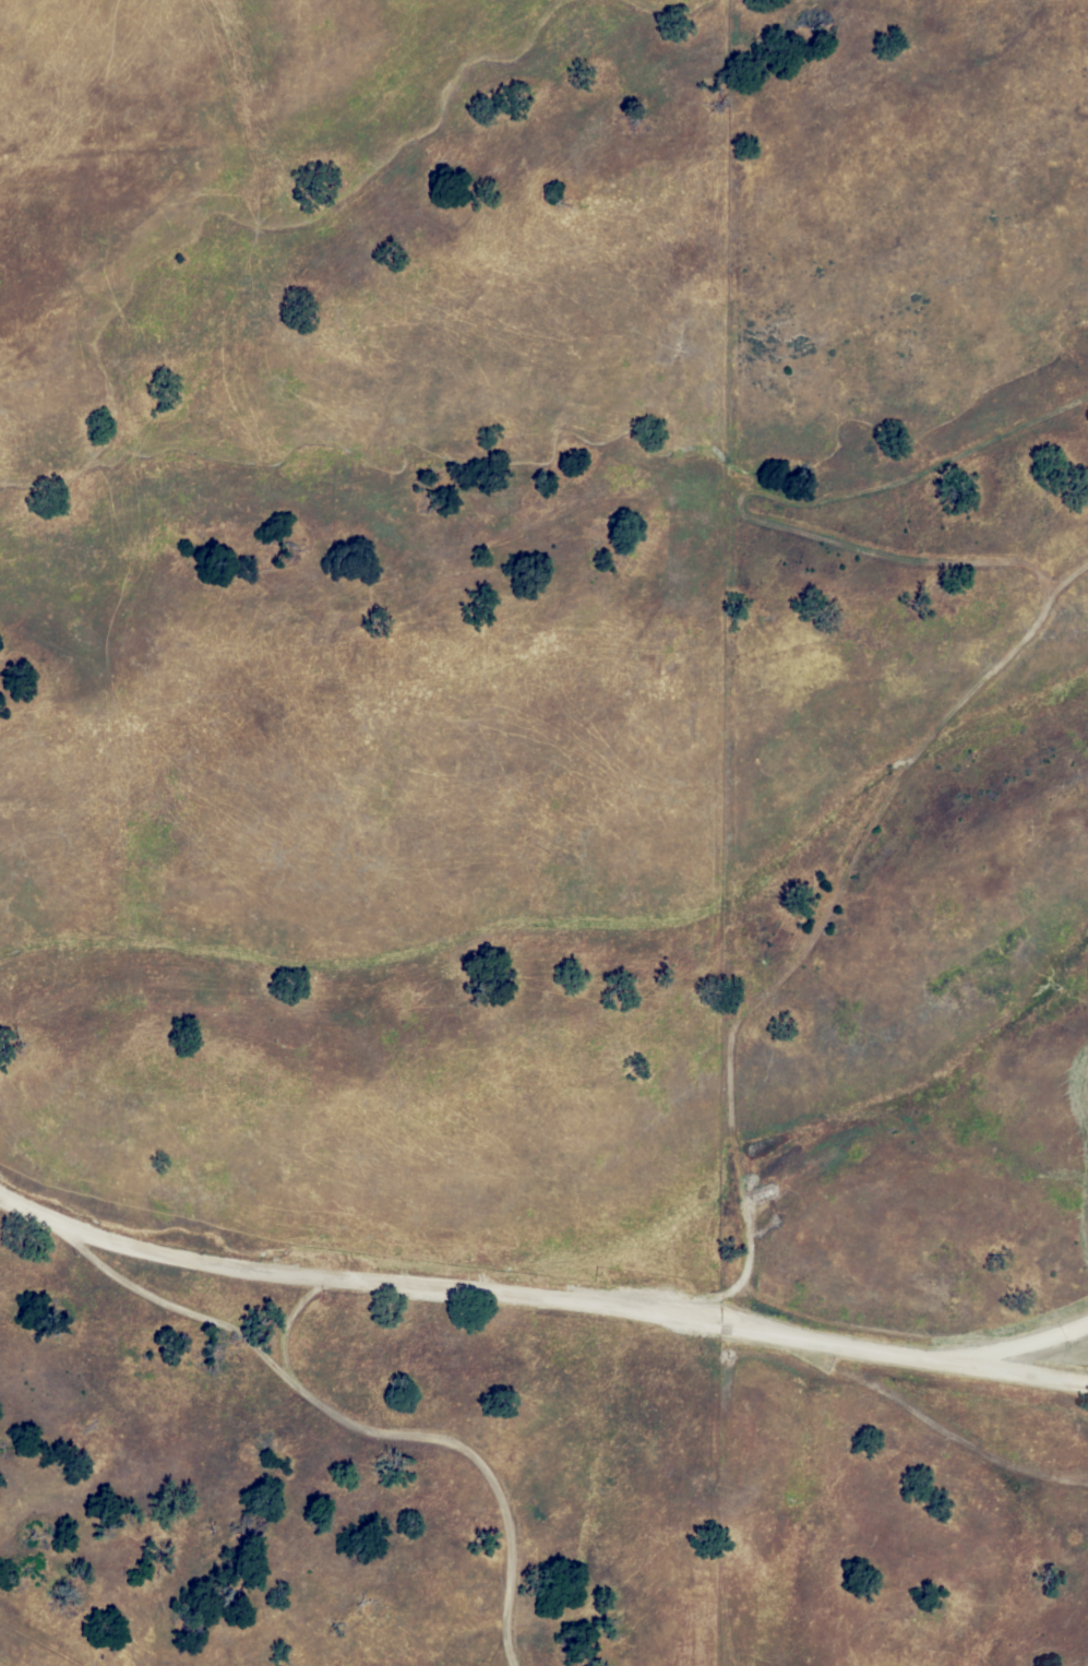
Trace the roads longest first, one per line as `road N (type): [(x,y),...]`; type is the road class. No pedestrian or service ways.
road 1 (residential): [(1087,1380),(536,1294),(189,1256),(43,1217),(0,1195)]

